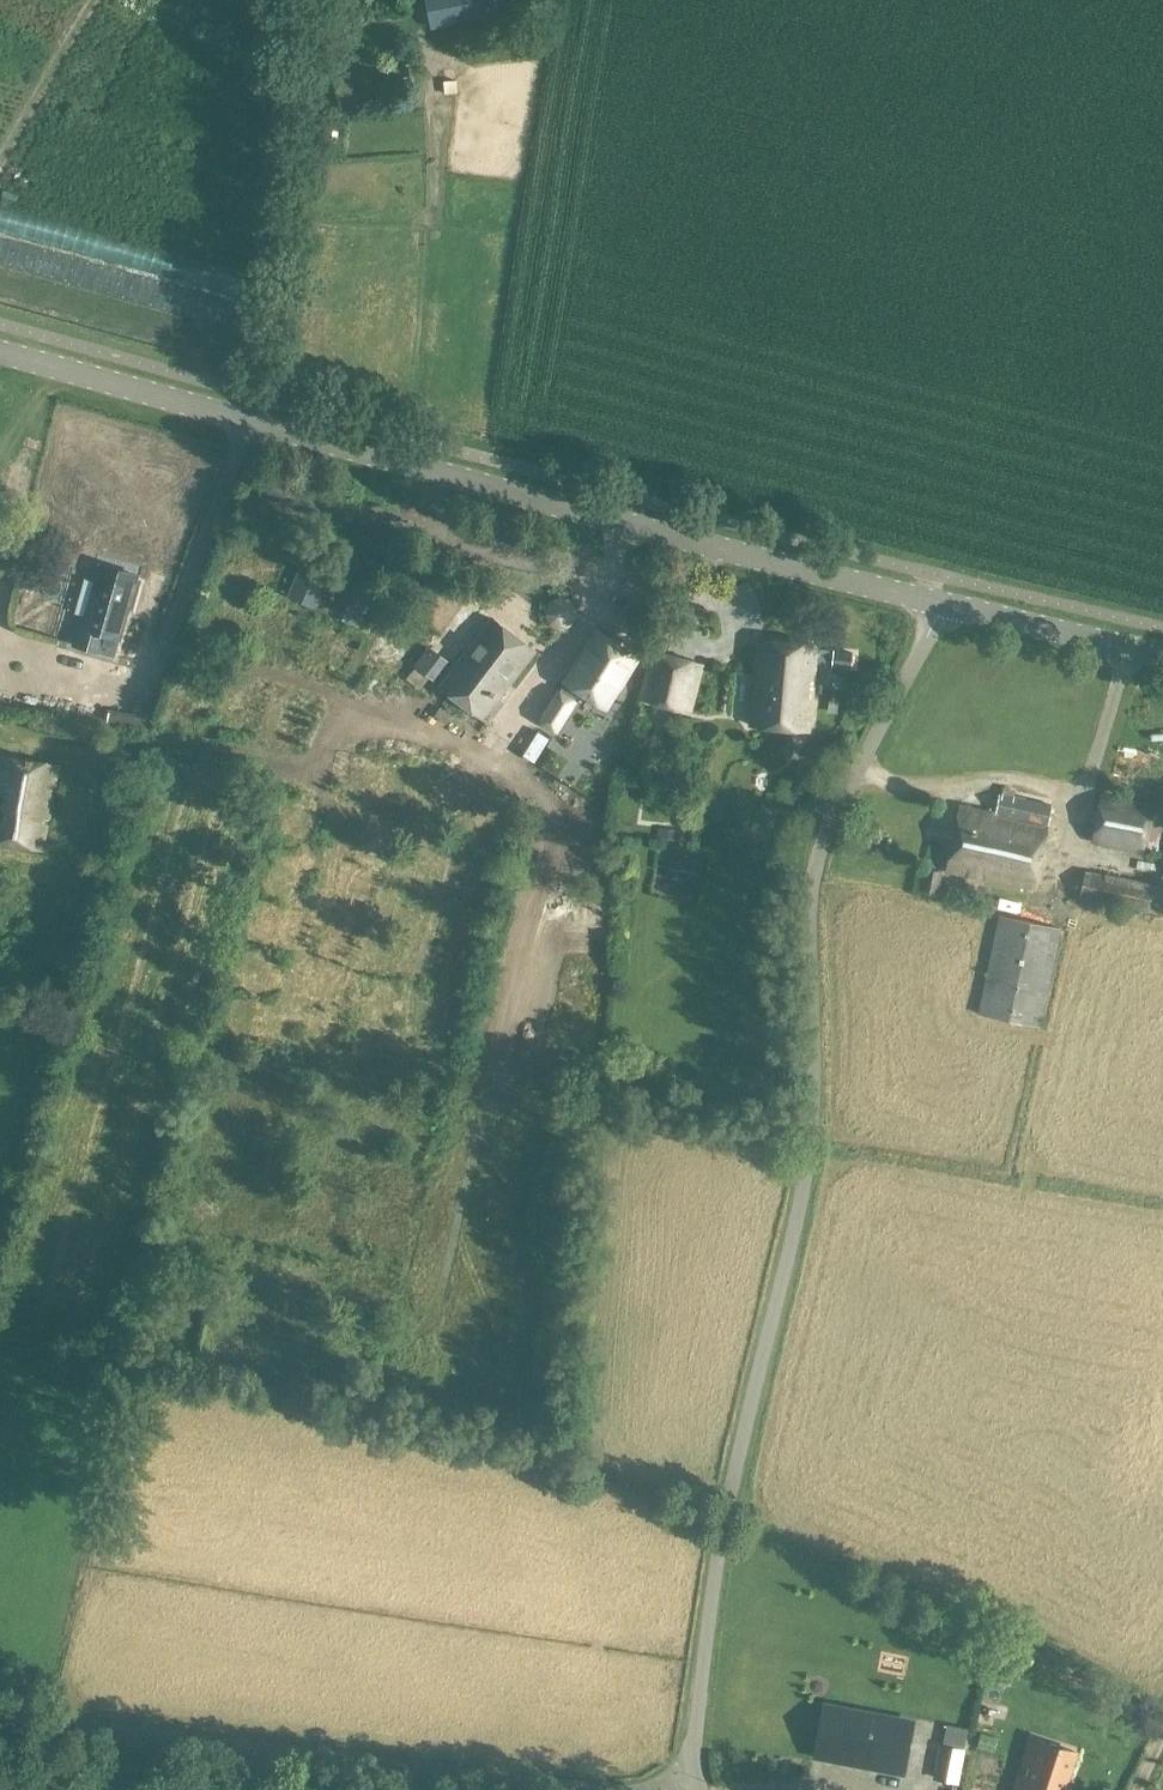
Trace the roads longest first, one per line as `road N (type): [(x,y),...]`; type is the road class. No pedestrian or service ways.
road 1 (unclassified): [(696,1789),(698,1687),(725,1527),(809,1147),(808,870),(939,604)]
road 2 (tertiary): [(939,604),(0,351)]
road 3 (unclassified): [(598,1789),(0,1715)]
road 4 (tertiary): [(1162,653),(939,604)]

